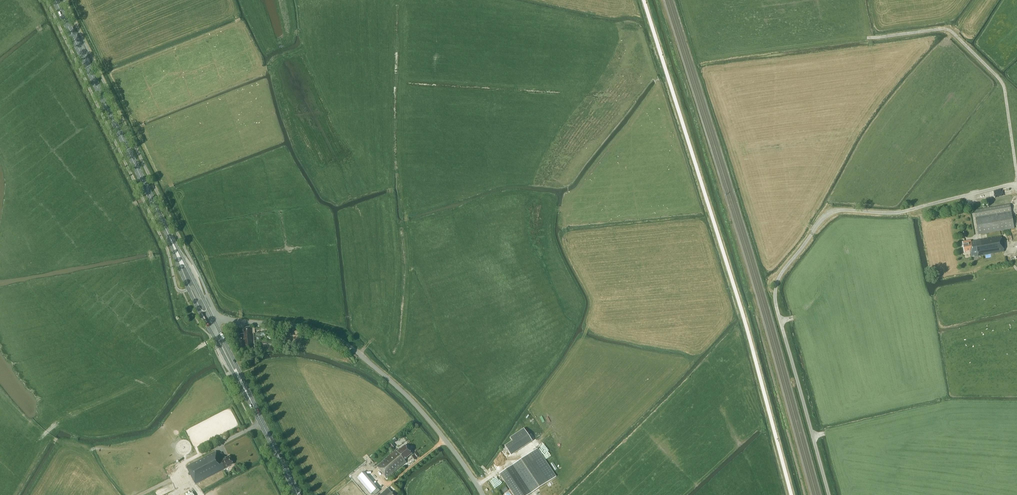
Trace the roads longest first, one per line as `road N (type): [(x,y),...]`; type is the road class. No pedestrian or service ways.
road 1 (unclassified): [(482,494),(423,413),(351,347),(306,327),(214,320)]
road 2 (primary): [(171,238),(56,0)]

